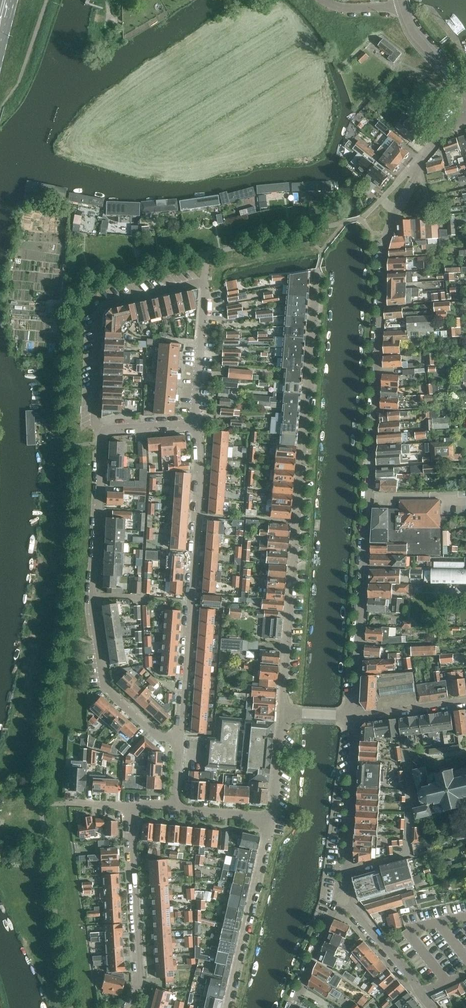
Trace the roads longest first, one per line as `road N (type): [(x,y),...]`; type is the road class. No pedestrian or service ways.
road 1 (residential): [(465,119),(419,165),(386,234),(355,716)]
road 2 (residential): [(282,714),(318,274)]
road 3 (residential): [(196,424),(205,282),(110,303),(99,315),(95,418),(103,430)]
road 4 (residential): [(103,430),(92,596),(106,689),(157,732),(180,741)]
road 5 (residential): [(180,741),(199,502),(196,424)]
road 6 (residential): [(133,808),(141,983),(126,1007)]
road 7 (residential): [(227,1007),(270,816)]
road 8 (residential): [(347,871),(411,853),(404,754)]
road 9 (residential): [(355,716),(347,871)]
road 10 (residential): [(432,1007),(343,898)]
road 11 (residential): [(293,1007),(343,898)]

